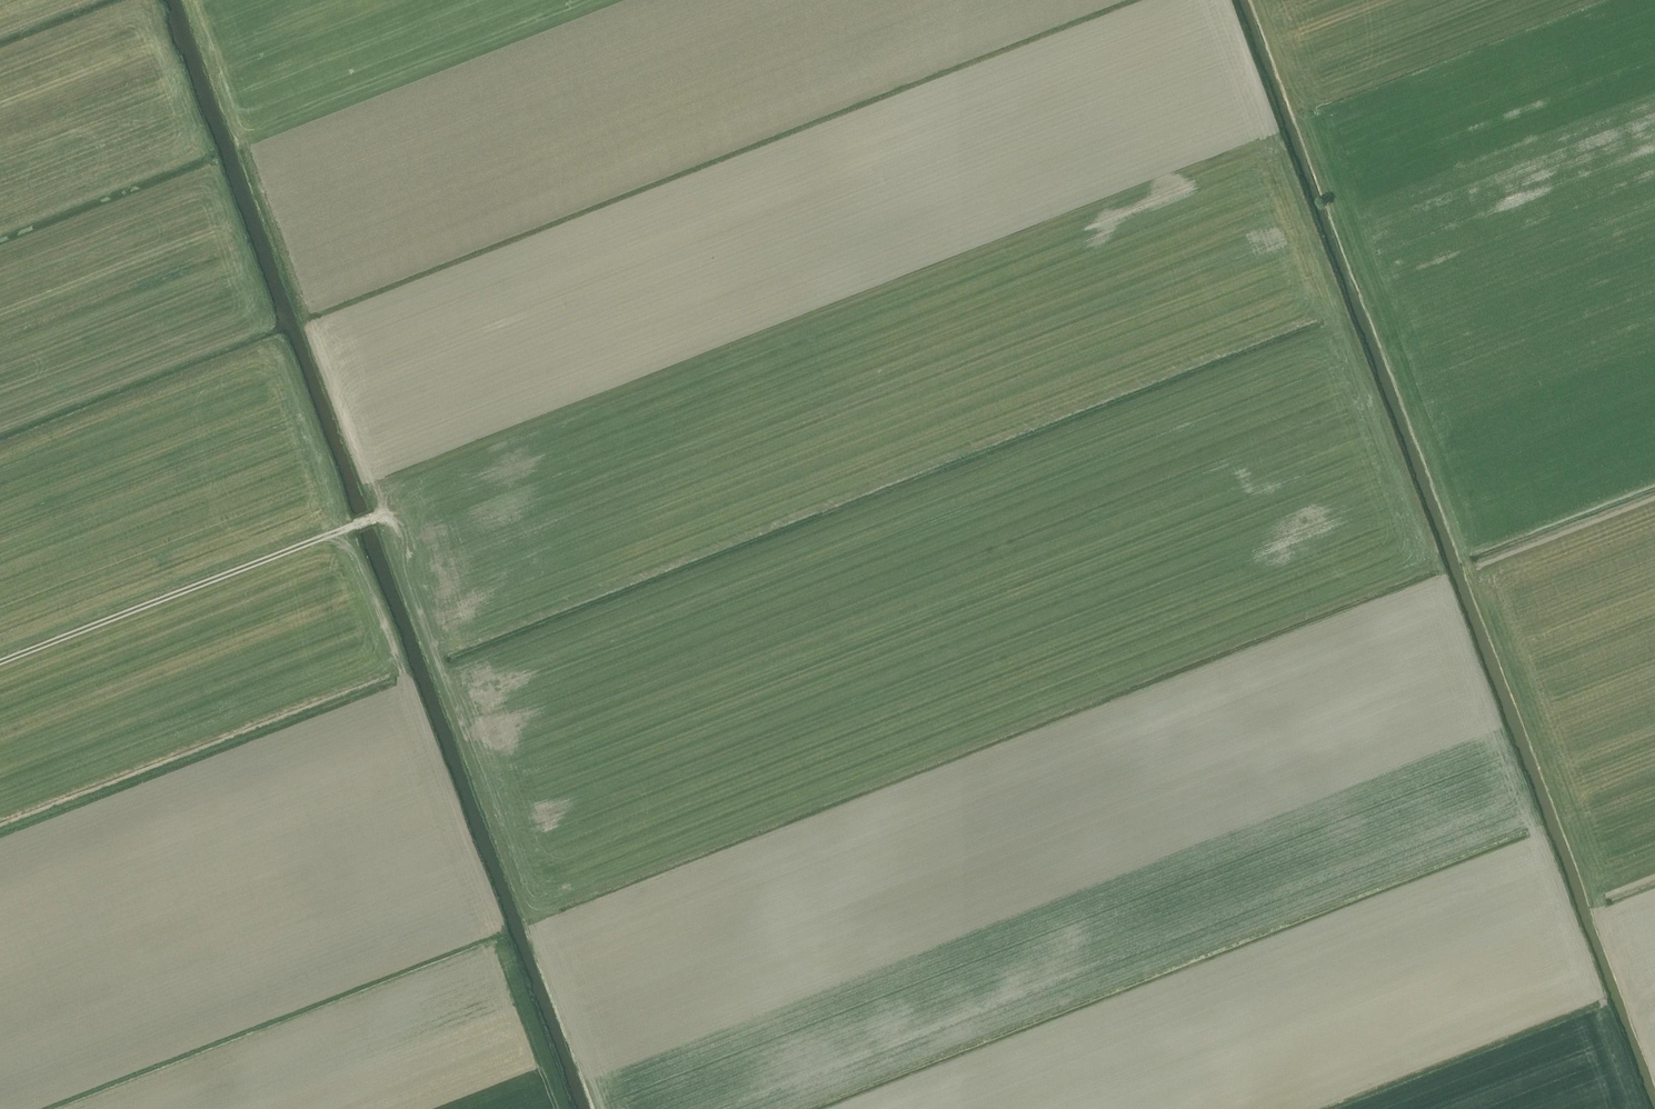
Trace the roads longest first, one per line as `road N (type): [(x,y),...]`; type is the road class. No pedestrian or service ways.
road 1 (track): [(0,661),(389,513)]

